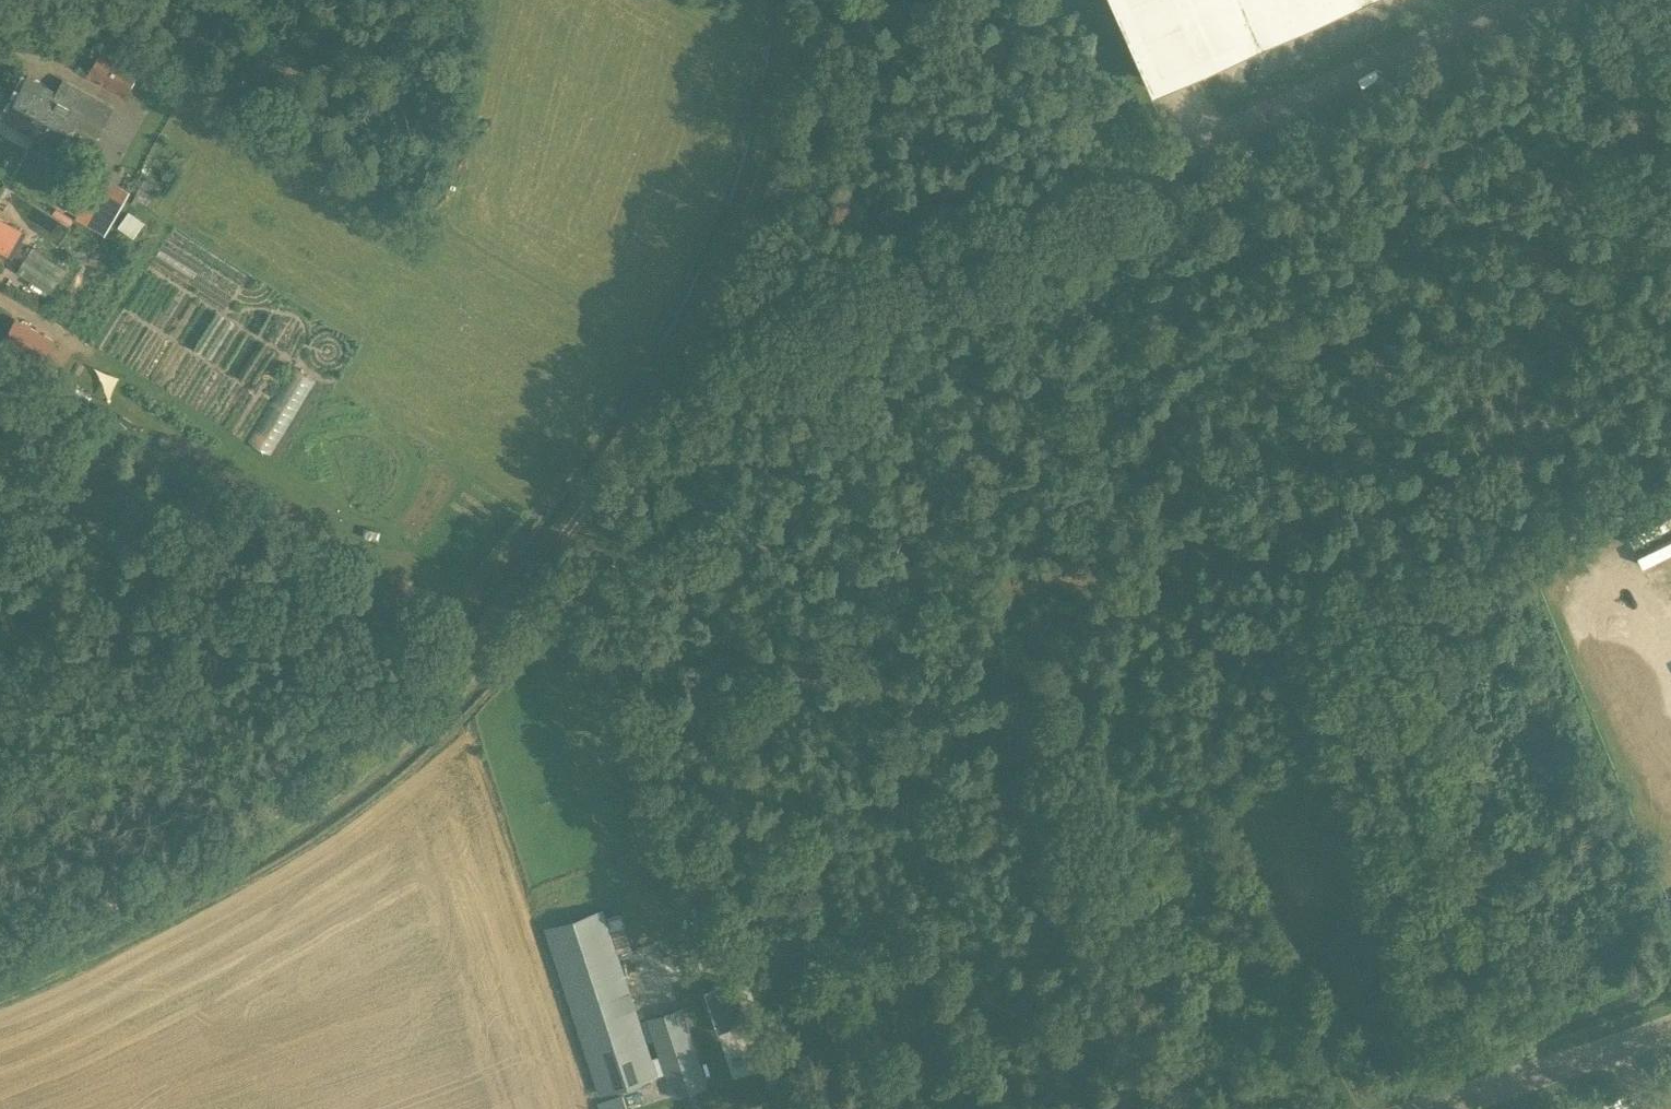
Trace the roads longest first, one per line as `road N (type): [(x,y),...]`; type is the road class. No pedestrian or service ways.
road 1 (track): [(0,967),(247,847),(445,699),(475,651),(658,426),(695,363),(762,180),(792,35),(792,0)]
road 2 (track): [(1187,149),(695,363)]
road 3 (unclassified): [(1187,149),(1518,0)]
road 4 (unclassified): [(1436,1108),(1670,1029)]

